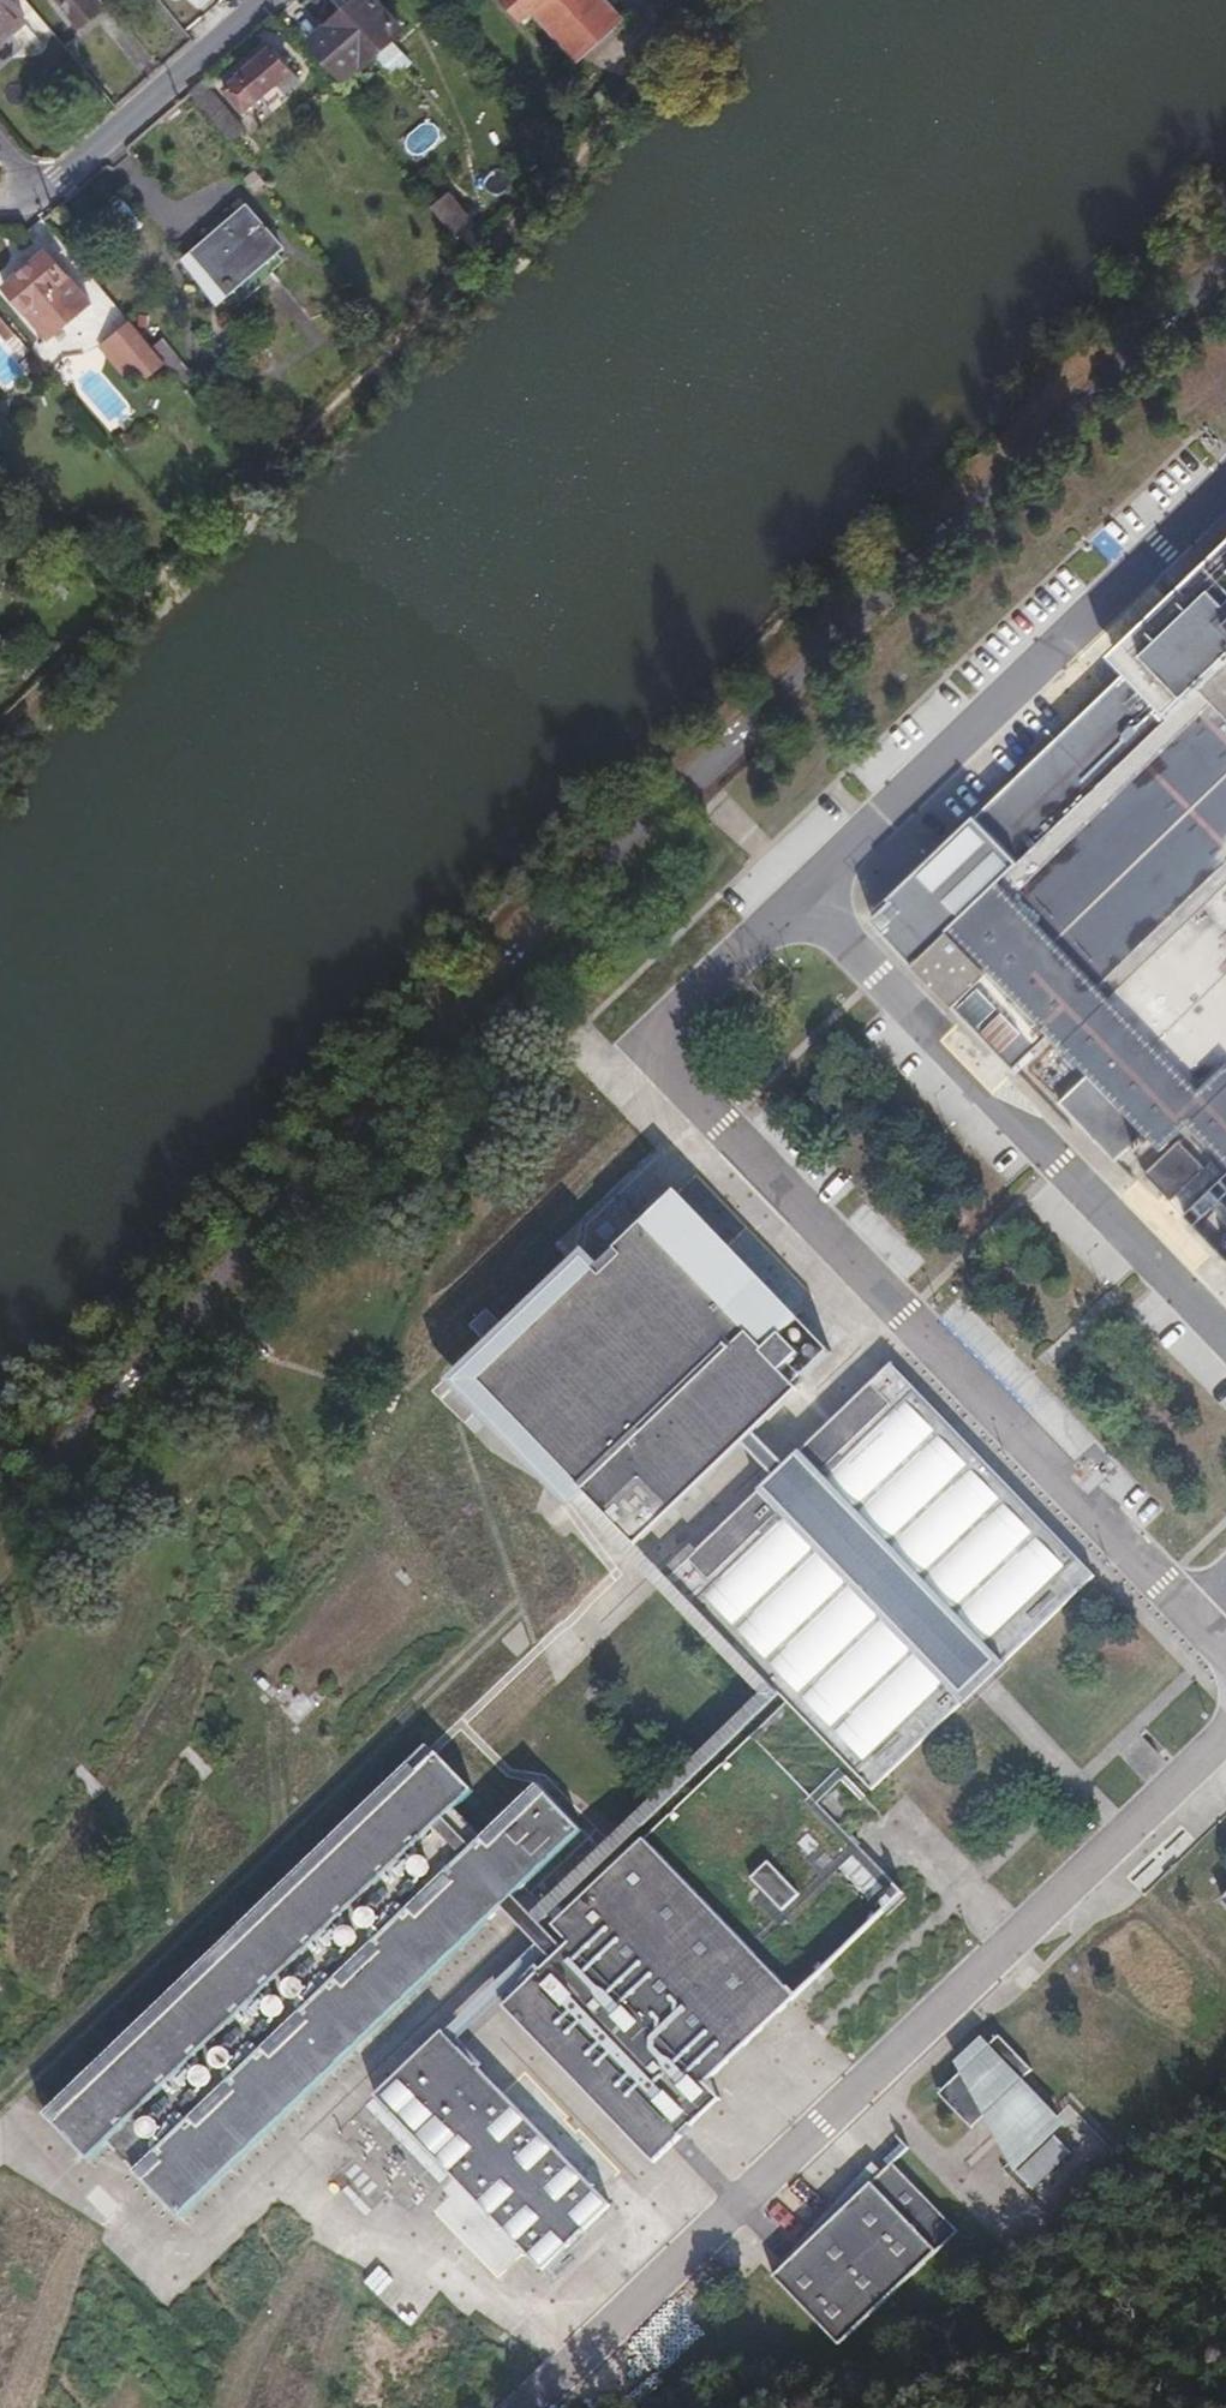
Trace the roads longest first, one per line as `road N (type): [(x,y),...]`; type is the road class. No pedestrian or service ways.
road 1 (track): [(0,1517),(425,1052),(1225,277)]
road 2 (residential): [(39,195),(267,0)]

